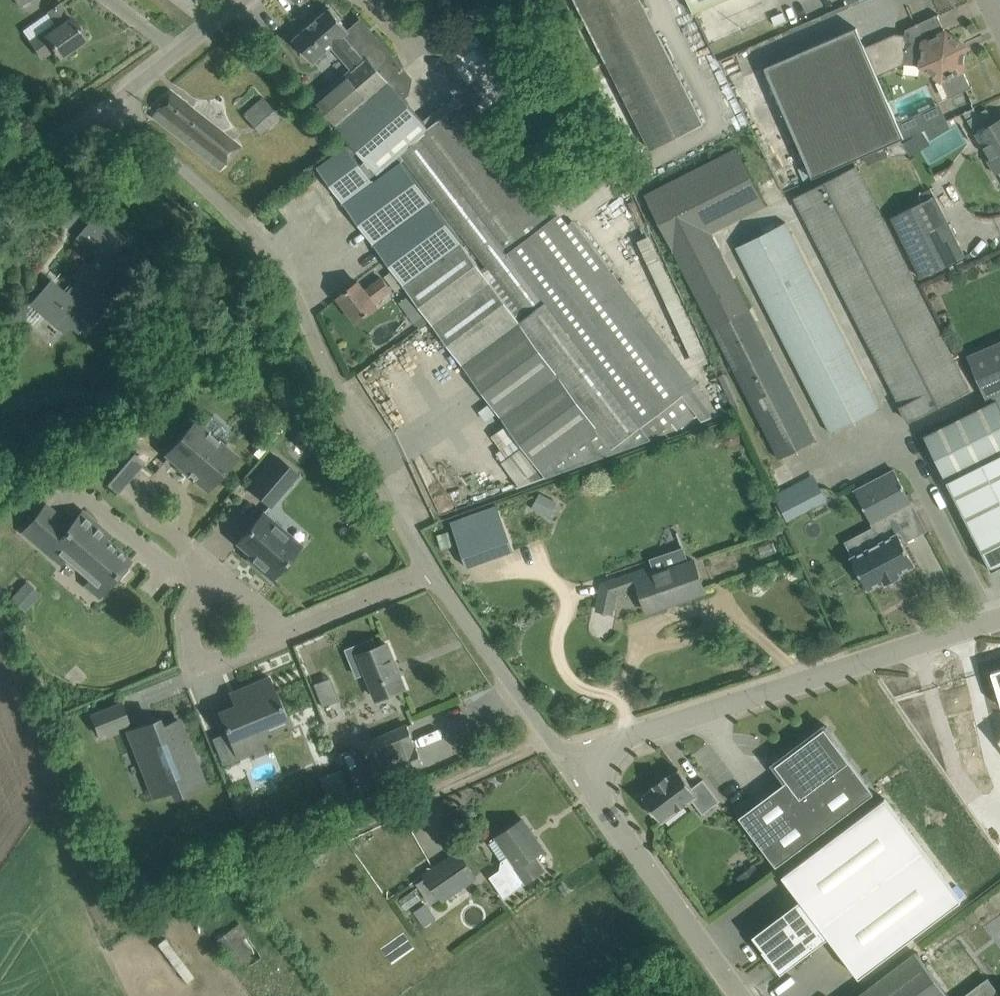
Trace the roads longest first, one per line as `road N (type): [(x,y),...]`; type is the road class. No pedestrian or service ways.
road 1 (unclassified): [(437,571),(362,440),(314,300),(120,97)]
road 2 (unclassified): [(560,761),(999,622)]
road 3 (unclassified): [(733,995),(560,761)]
road 4 (unclassified): [(560,761),(437,571)]
road 5 (residential): [(281,634),(196,665),(188,618),(215,579)]
road 6 (residential): [(437,571),(281,634)]
road 7 (unclassified): [(120,97),(244,0)]
road 8 (unclassified): [(0,176),(120,97)]

